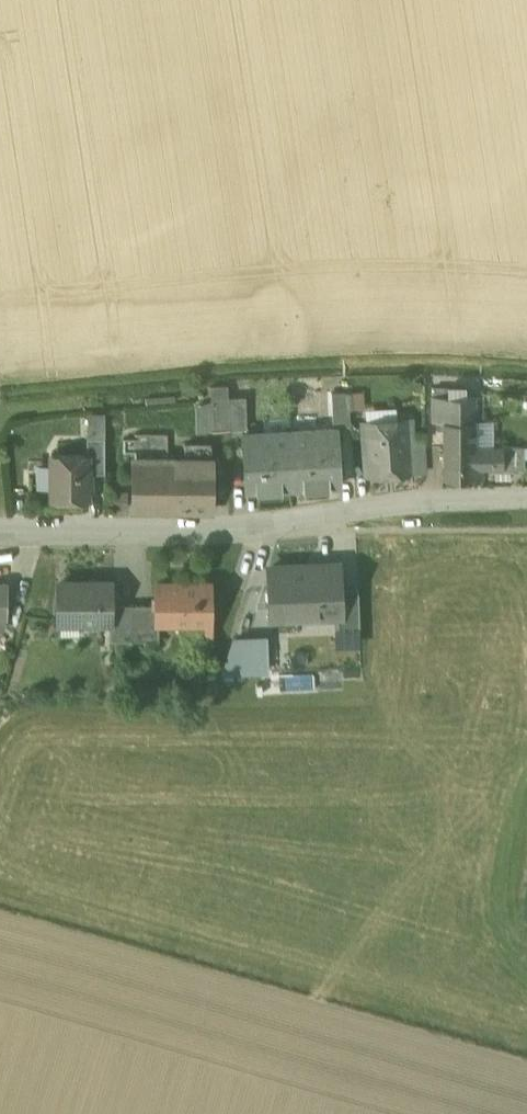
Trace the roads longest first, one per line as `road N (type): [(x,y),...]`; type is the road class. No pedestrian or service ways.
road 1 (residential): [(526,499),(399,503),(207,533),(0,531)]

